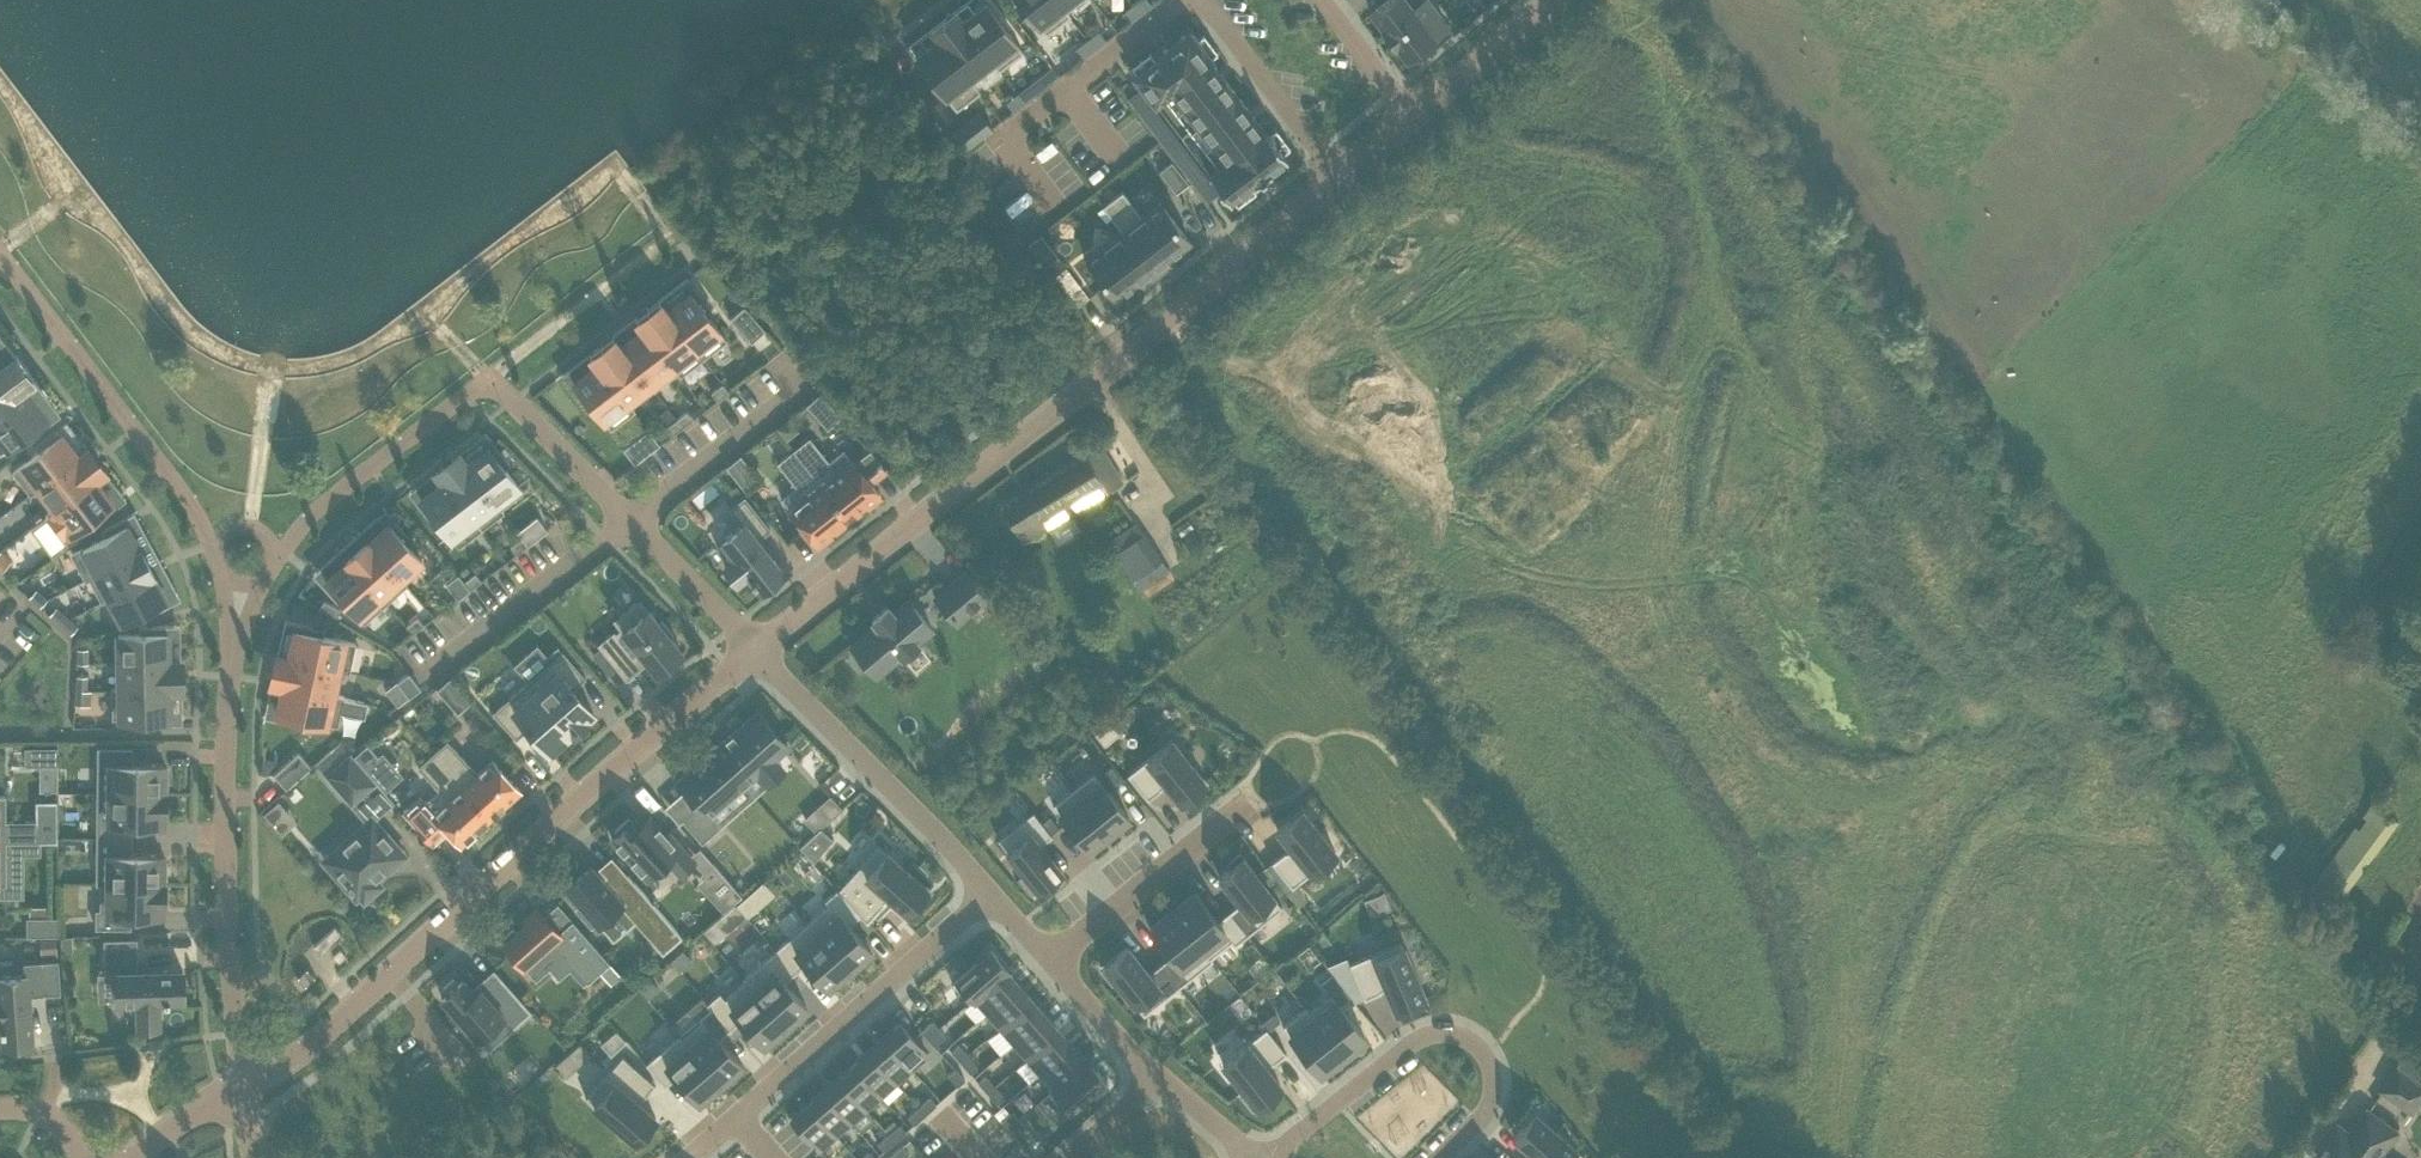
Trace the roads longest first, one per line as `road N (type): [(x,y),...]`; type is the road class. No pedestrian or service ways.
road 1 (residential): [(758,651),(1337,176)]
road 2 (residential): [(237,1078),(281,1066),(632,748),(758,651)]
road 3 (residential): [(276,554),(318,507),(486,376),(758,651)]
road 4 (residential): [(2103,675),(2191,790),(2238,895),(2249,1028),(2210,1157)]
road 5 (residential): [(237,1078),(222,823),(241,587)]
road 6 (residential): [(2114,653),(2176,535),(2195,463),(2214,332),(2211,250)]
road 7 (residential): [(991,896),(687,1157)]
road 8 (residential): [(0,257),(186,491),(216,551)]
road 9 (residential): [(1766,248),(1724,297),(1679,394),(1642,530),(1639,573)]
road 10 (residential): [(1492,44),(1547,101),(1676,157),(1737,210),(1766,248)]
road 11 (residential): [(758,651),(991,896)]
road 12 (residential): [(1811,807),(1839,812),(1917,802),(1965,783),(2046,740),(2103,675)]
road 13 (residential): [(2114,653),(1927,396)]
road 14 (residential): [(1639,573),(1668,687),(1698,732),(1788,803),(1811,807)]
road 15 (residential): [(1250,802),(1042,957)]
road 16 (residential): [(1839,1063),(1839,1021),(1809,874),(1811,807)]
road 17 (residential): [(1967,210),(2076,213),(2157,228),(2211,250)]
road 18 (residential): [(1405,615),(1452,582),(1493,571),(1639,573)]
road 19 (residential): [(1198,0),(1337,176)]
road 20 (residential): [(1952,1084),(1979,958),(2066,975)]
road 21 (residential): [(2211,250),(2308,193),(2386,123)]
road 22 (residential): [(1442,1157),(1488,1118),(1497,1085),(1486,1053),(1434,1031),(1405,1045)]
road 23 (residential): [(1944,0),(1967,210)]
road 24 (residential): [(1766,248),(1837,225),(1967,210)]
road 25 (residential): [(1405,1045),(1268,1157)]
road 26 (residential): [(1042,957),(1161,1072)]
road 27 (residential): [(1952,1084),(2104,1112)]
road 28 (residential): [(1412,115),(1323,0)]
road 29 (residential): [(127,1157),(237,1078)]
road 30 (residential): [(1161,1072),(1063,1157)]
road 31 (residential): [(1161,1072),(1255,1157)]

